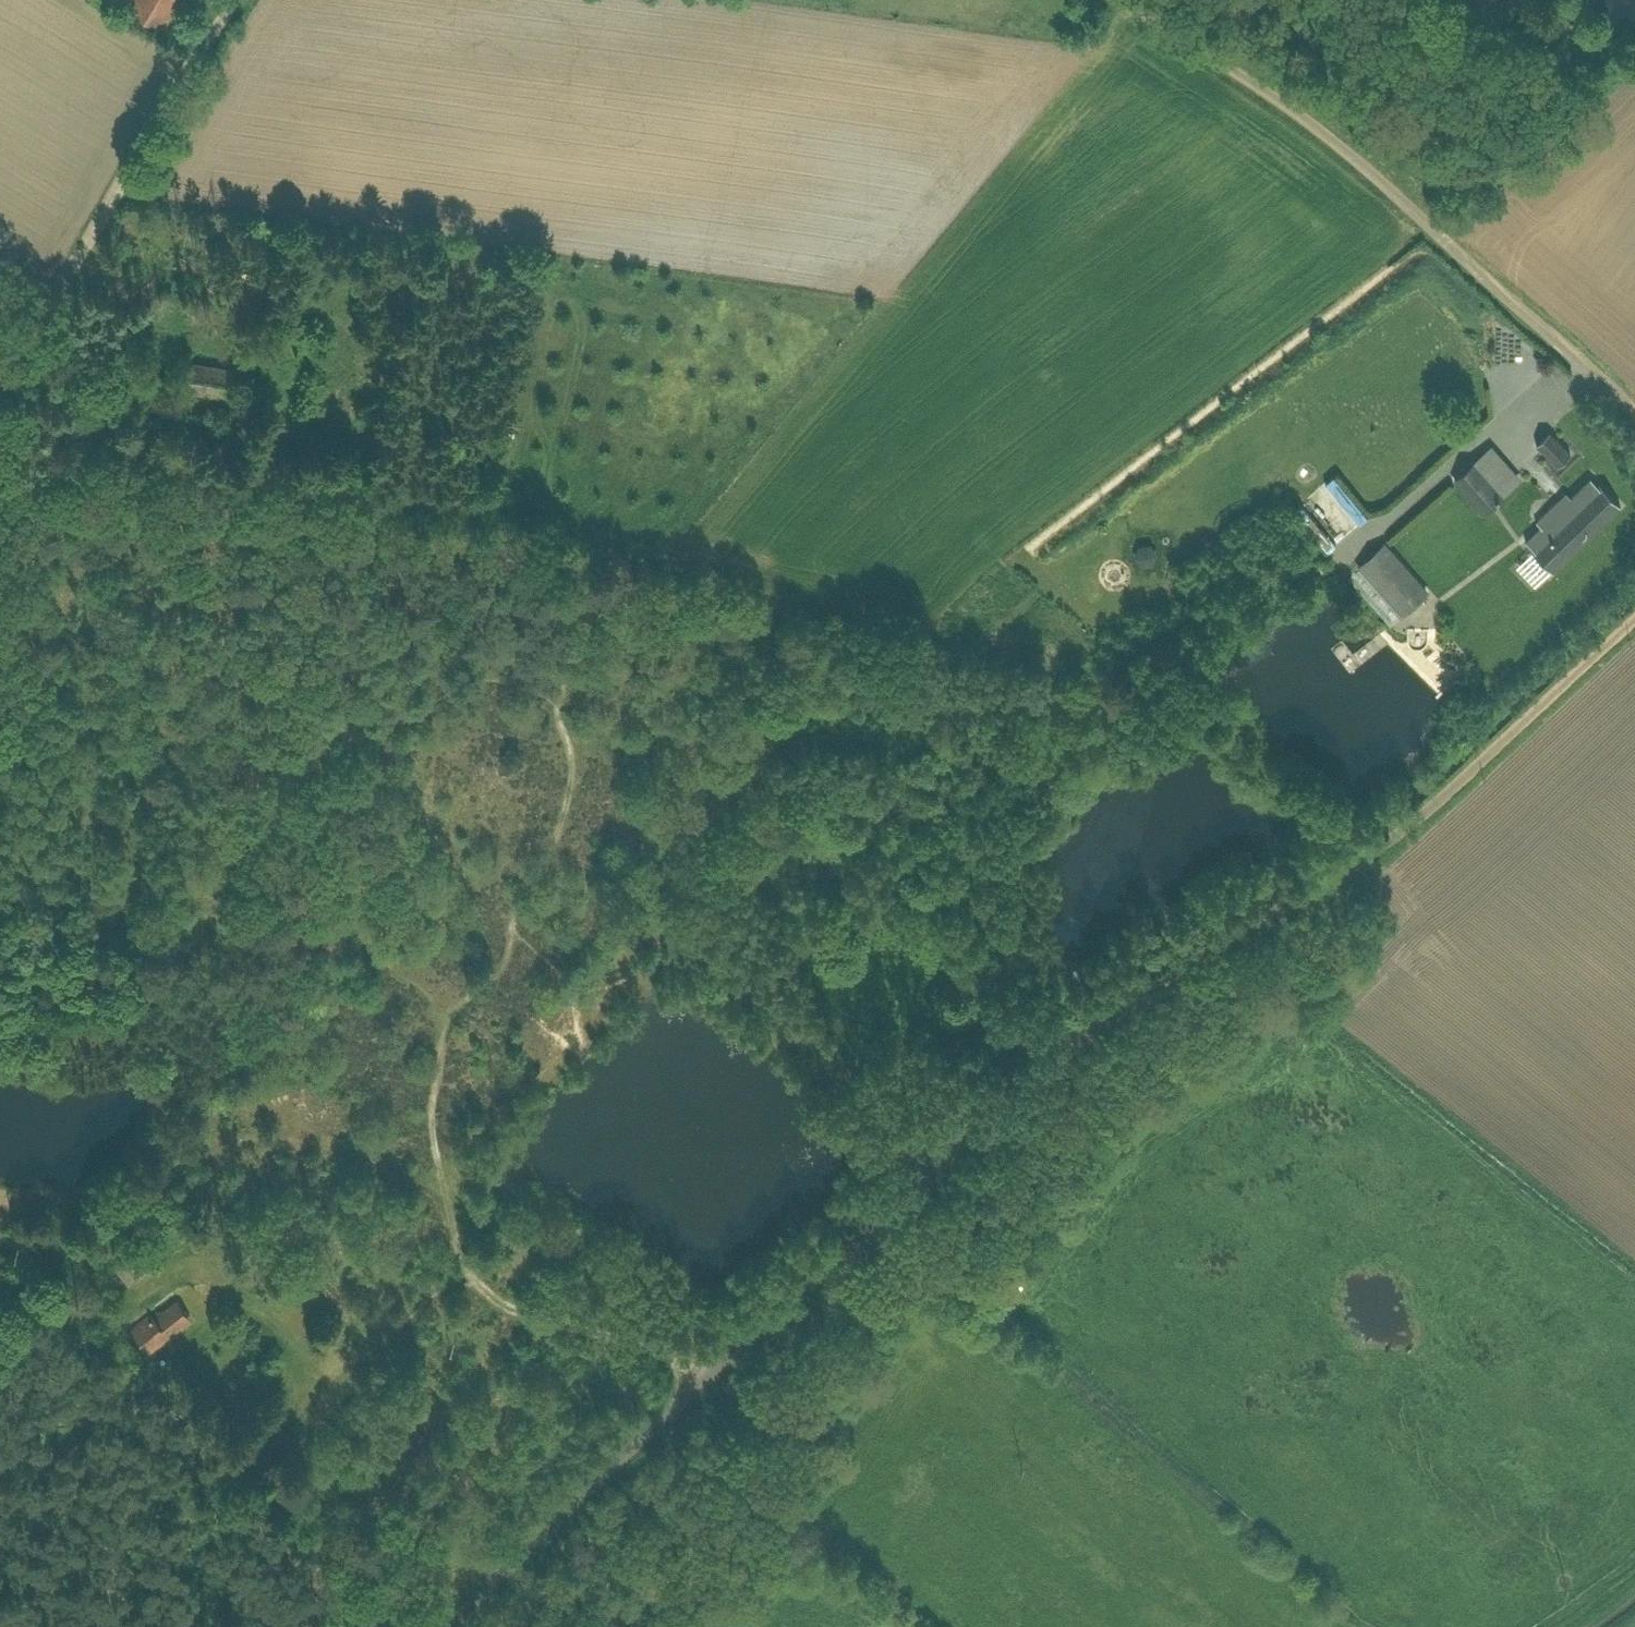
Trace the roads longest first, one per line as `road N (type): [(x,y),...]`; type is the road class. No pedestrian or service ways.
road 1 (track): [(456,1626),(600,1476),(1111,1015),(1501,747),(1634,615)]
road 2 (track): [(1634,411),(1303,113),(1115,0)]
road 3 (track): [(0,382),(243,0)]
road 4 (track): [(718,1369),(508,1304),(474,1274),(441,1286),(372,1332)]

